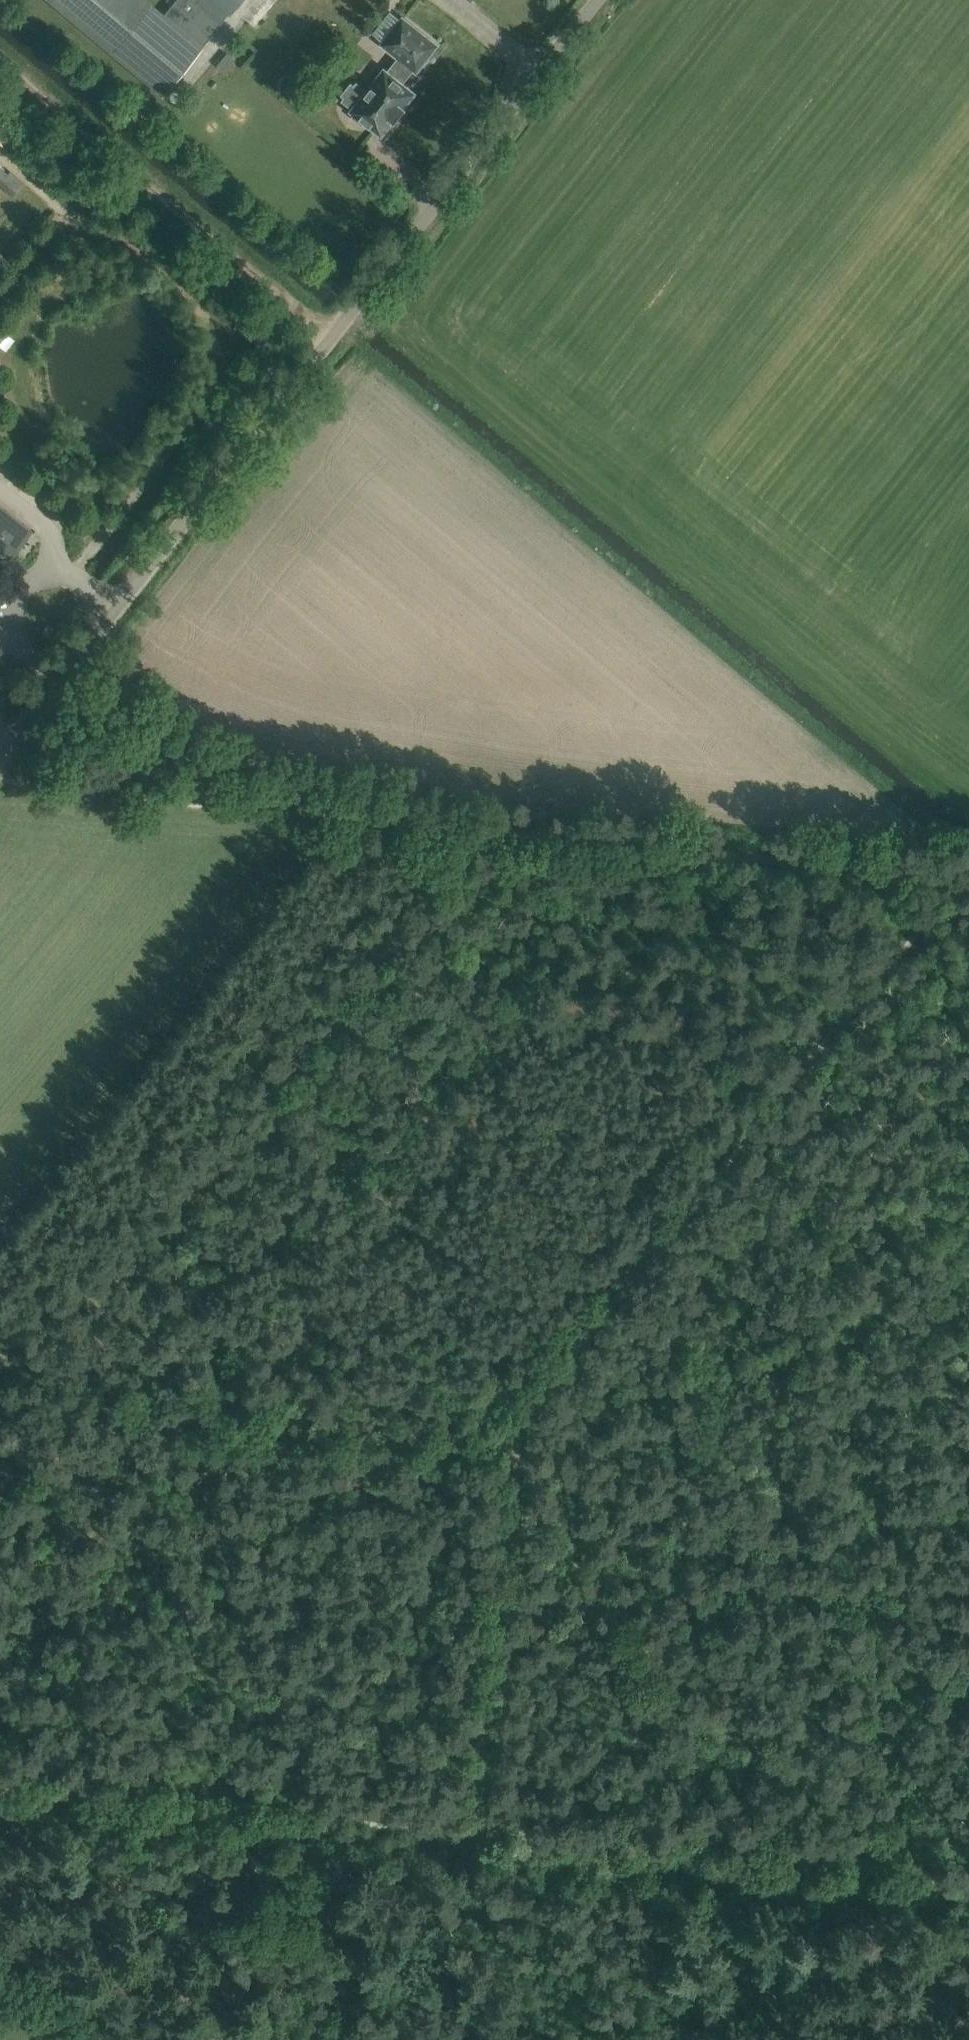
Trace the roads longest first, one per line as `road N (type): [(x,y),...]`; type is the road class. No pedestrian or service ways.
road 1 (unclassified): [(0,756),(600,0)]
road 2 (track): [(0,55),(331,336)]

